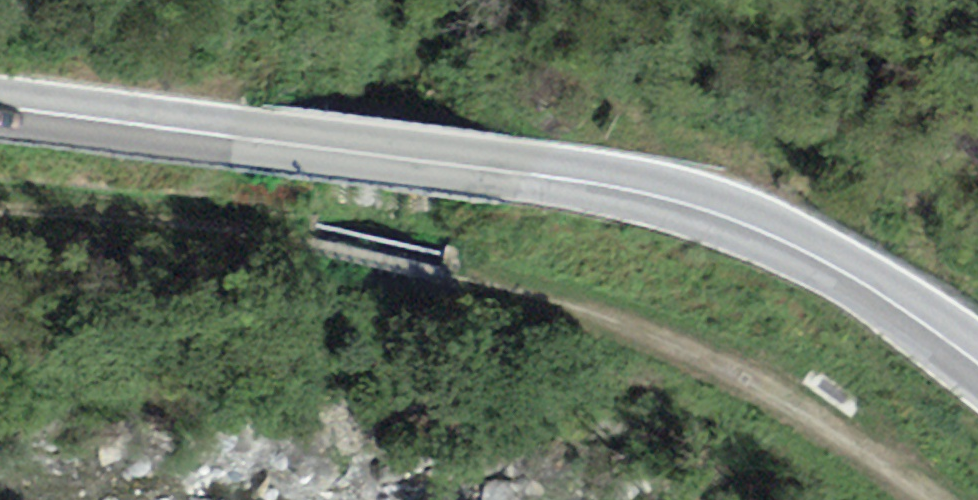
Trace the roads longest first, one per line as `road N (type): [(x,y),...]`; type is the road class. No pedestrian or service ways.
road 1 (secondary): [(0,106),(474,162),(654,193),(799,244),(977,365)]
road 2 (track): [(450,276),(550,298),(684,348),(787,400),(939,499)]
road 3 (track): [(0,203),(304,242)]

